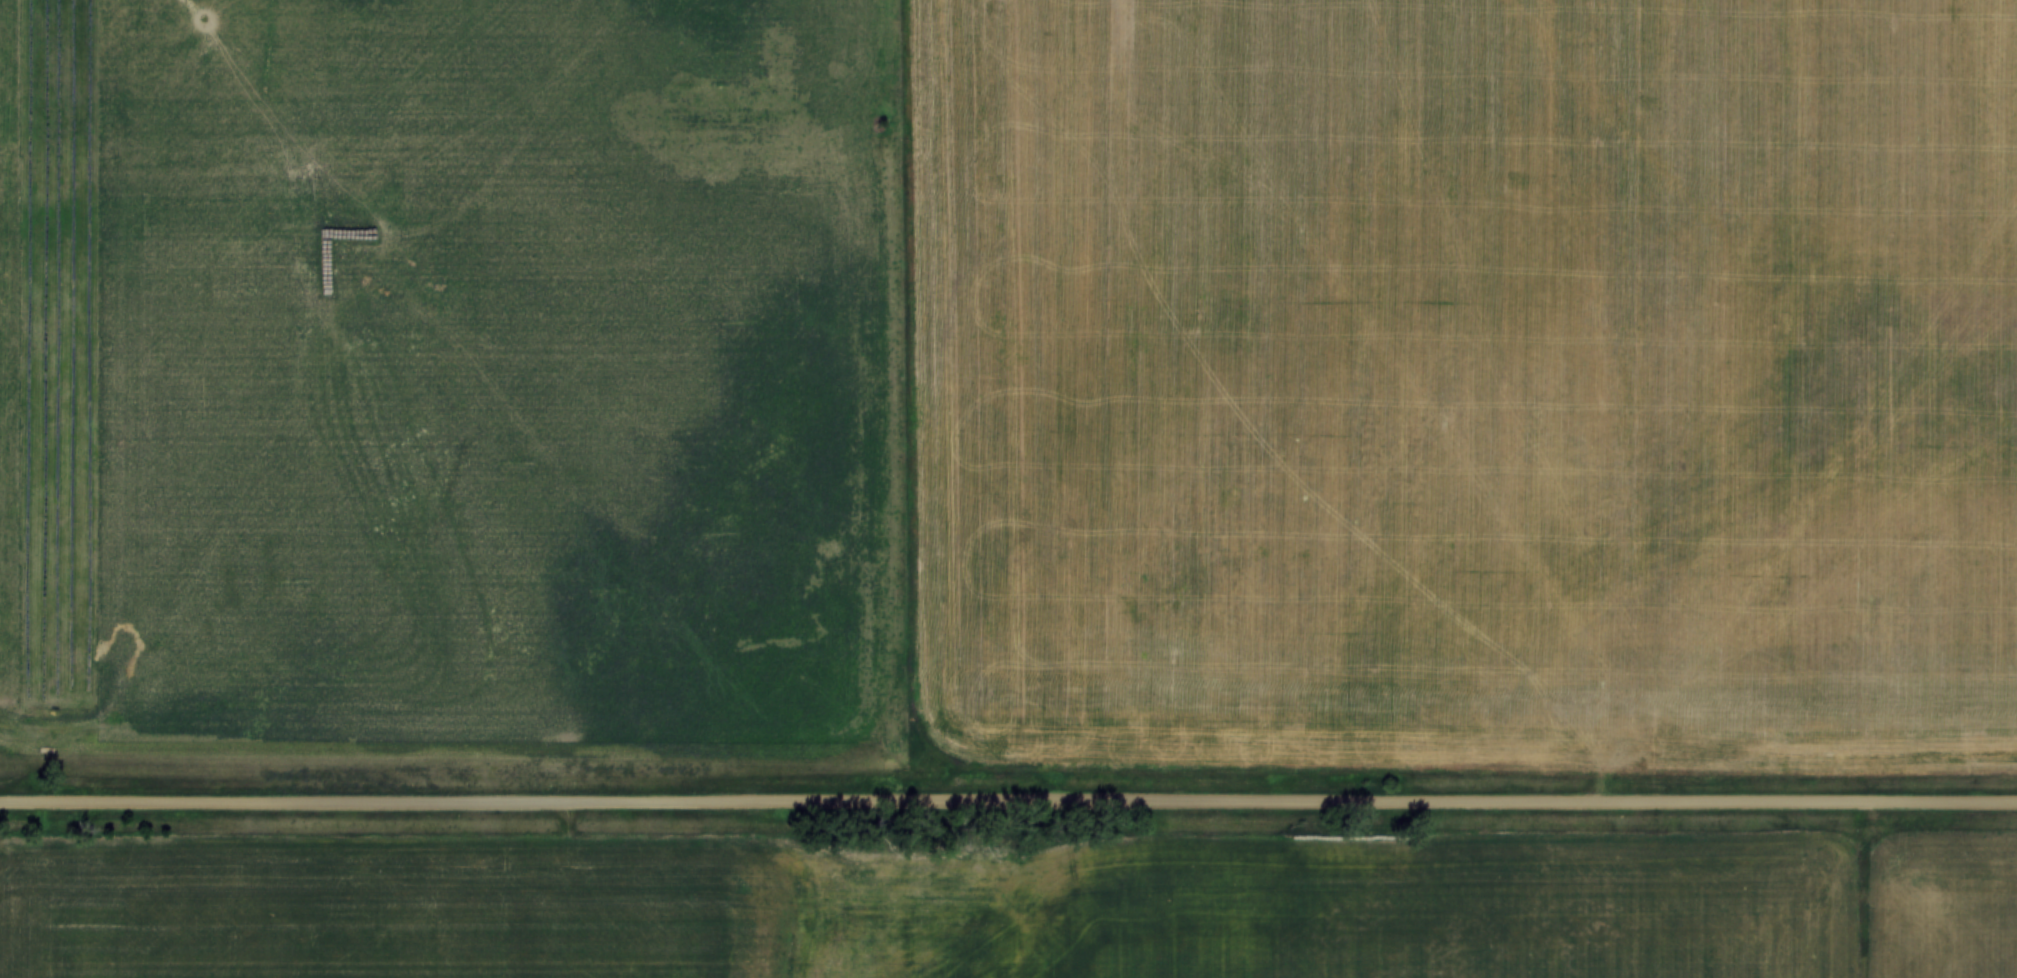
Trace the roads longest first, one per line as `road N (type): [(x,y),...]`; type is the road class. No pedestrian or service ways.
road 1 (residential): [(0,805),(2016,806)]

